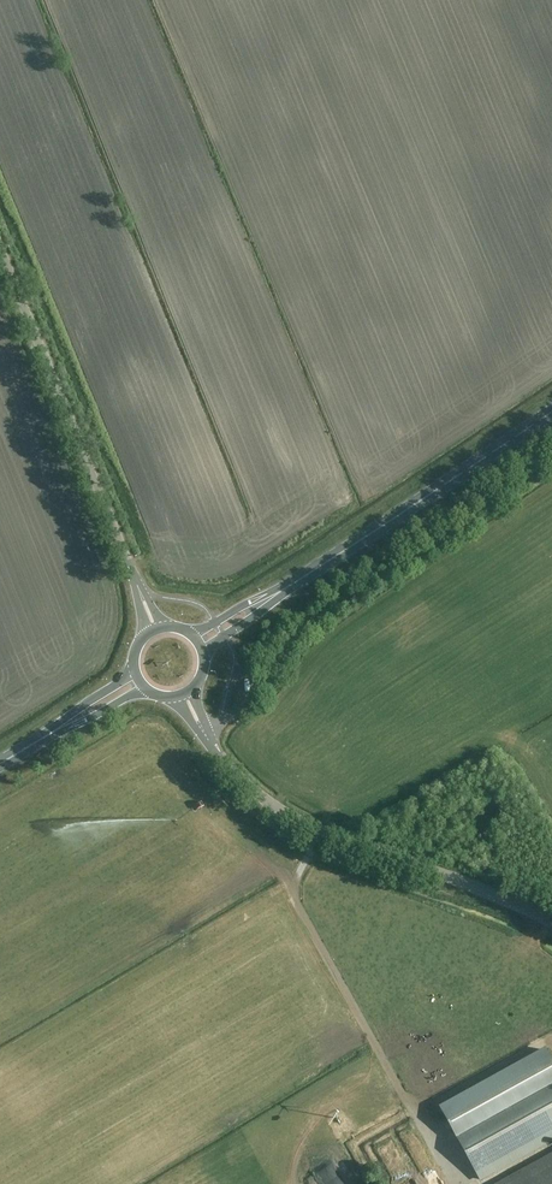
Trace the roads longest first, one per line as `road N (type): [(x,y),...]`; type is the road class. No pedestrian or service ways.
road 1 (track): [(221,721),(254,695),(312,622),(551,464)]
road 2 (unclassified): [(156,629),(0,249)]
road 3 (tertiary): [(551,922),(301,822),(242,780),(203,731)]
road 4 (primary): [(551,410),(268,599)]

